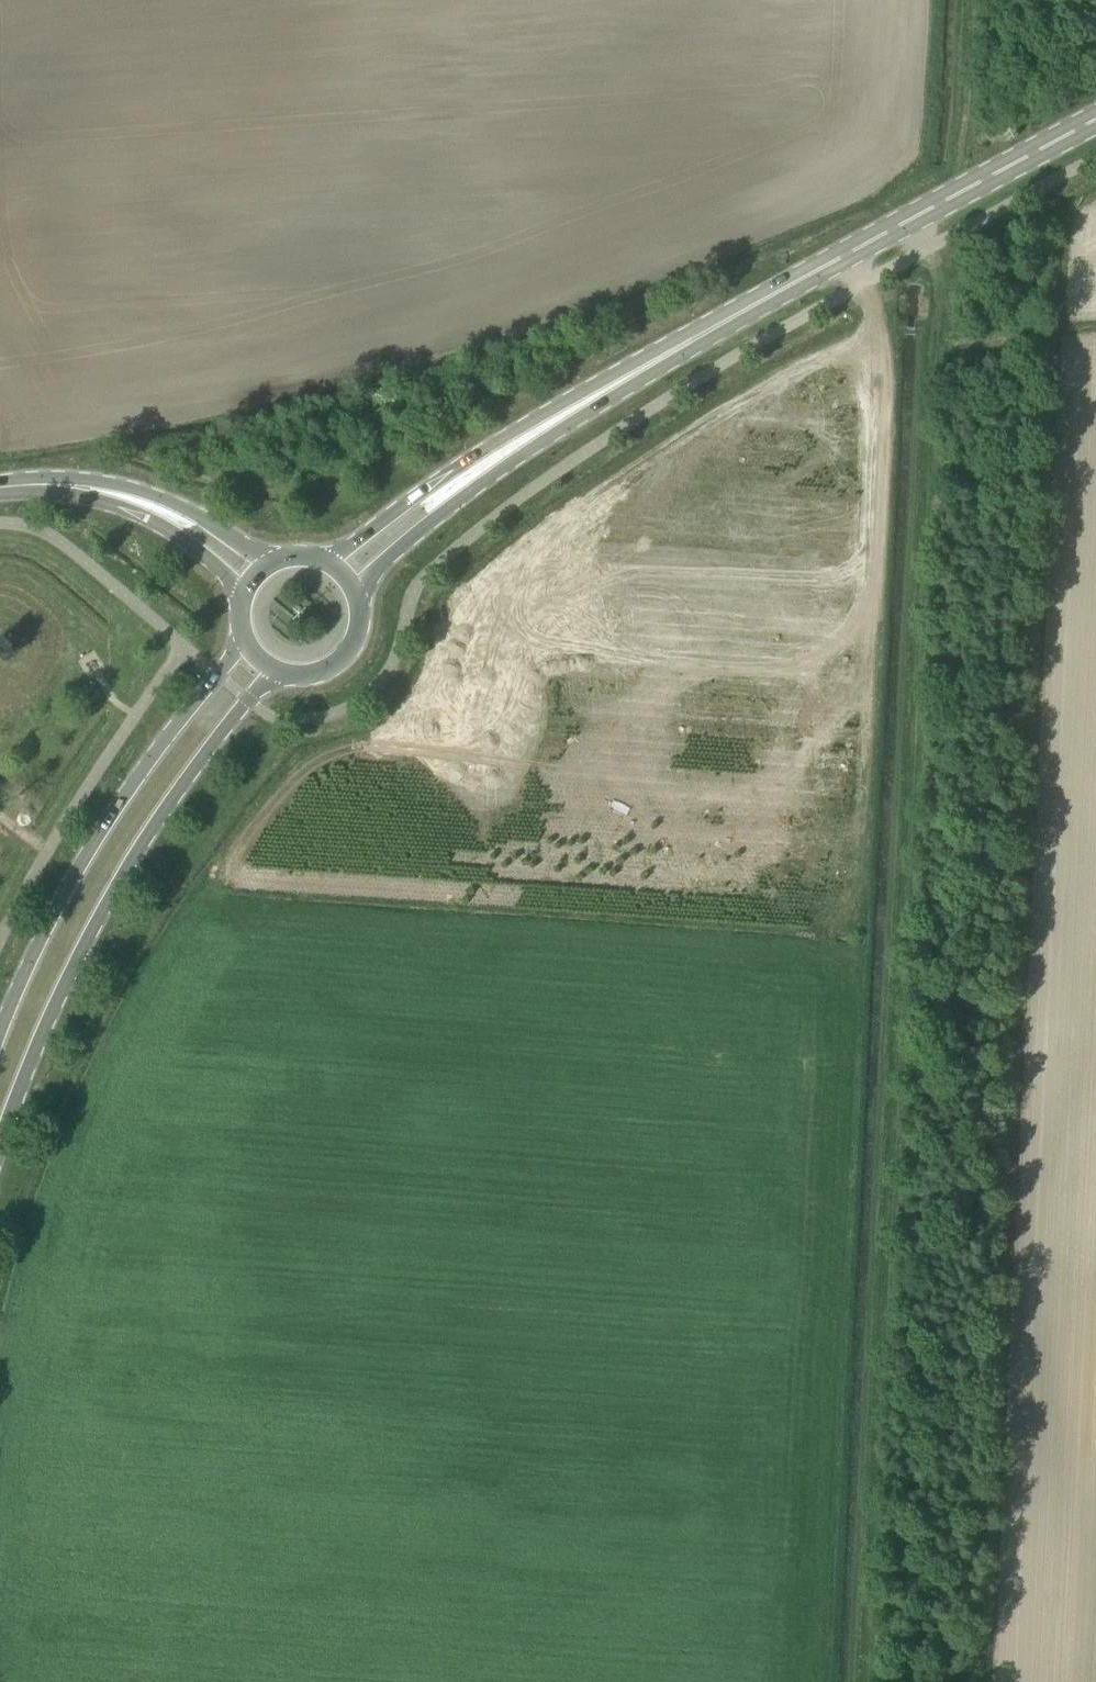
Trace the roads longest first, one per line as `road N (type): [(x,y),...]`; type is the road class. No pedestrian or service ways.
road 1 (track): [(859,1681),(925,252)]
road 2 (secondary): [(446,496),(692,344),(1095,120)]
road 3 (secondary): [(0,1145),(35,1044),(88,933),(194,769),(275,672)]
road 4 (secondary): [(244,641),(95,842),(0,1026)]
road 5 (tertiary): [(180,522),(71,489),(0,493)]
road 6 (secondary): [(446,496),(408,506),(331,567)]
road 7 (secondary): [(275,672),(305,677),(334,666),(358,628),(355,597)]
road 8 (secondary): [(355,597),(446,496)]

